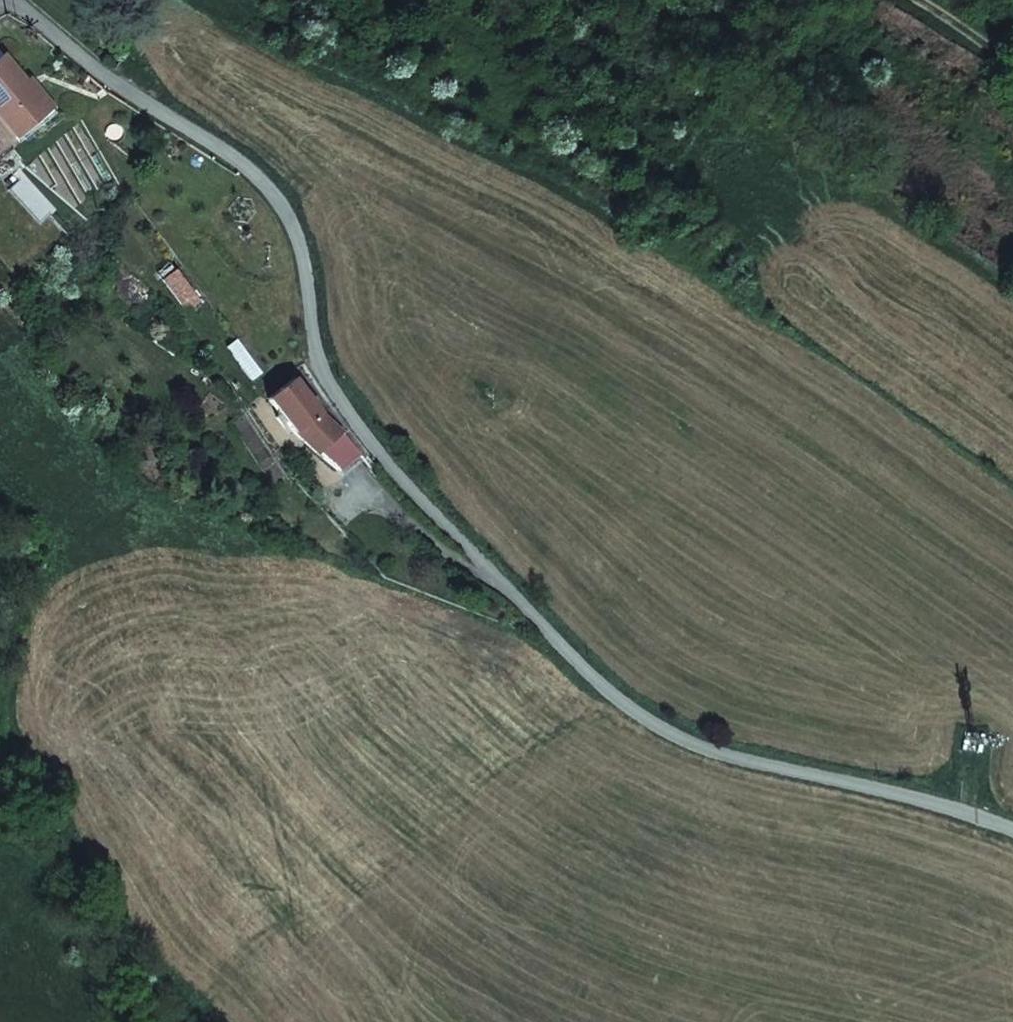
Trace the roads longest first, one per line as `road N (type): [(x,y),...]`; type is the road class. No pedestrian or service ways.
road 1 (residential): [(13,0),(153,106),(233,150),(274,190),(299,230),(330,381),(381,454),(617,694),(679,734),(743,756),(907,789),(1012,822)]

